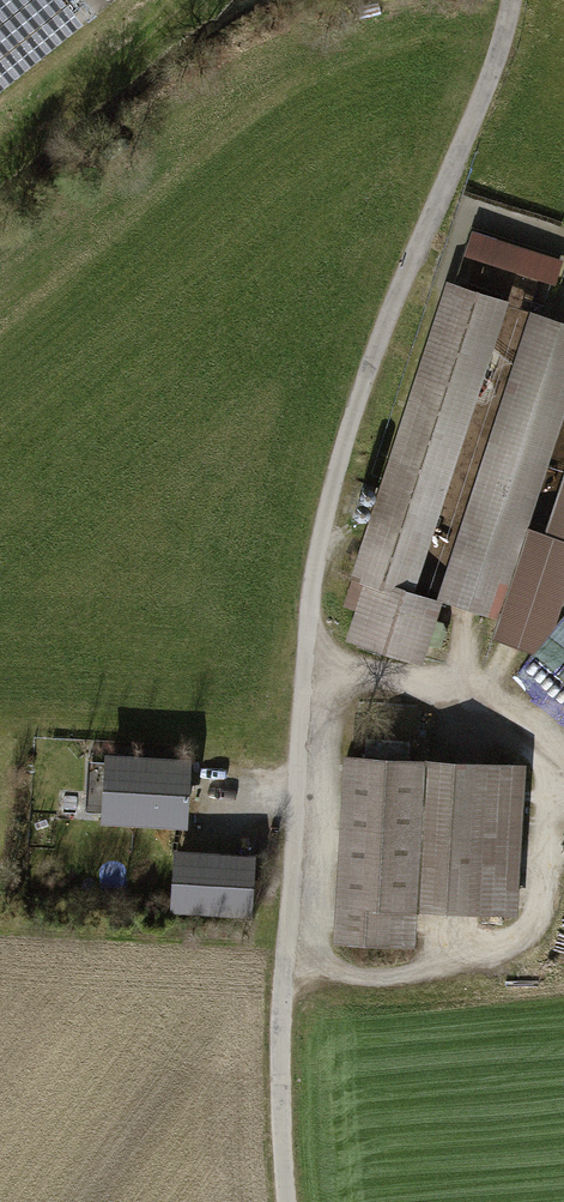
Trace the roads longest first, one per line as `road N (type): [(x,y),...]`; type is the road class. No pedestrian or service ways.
road 1 (residential): [(285,1201),(279,1160),(286,961),(311,600),(363,390),(498,57),(512,0)]
road 2 (track): [(563,759),(496,698),(420,676),(306,670)]

